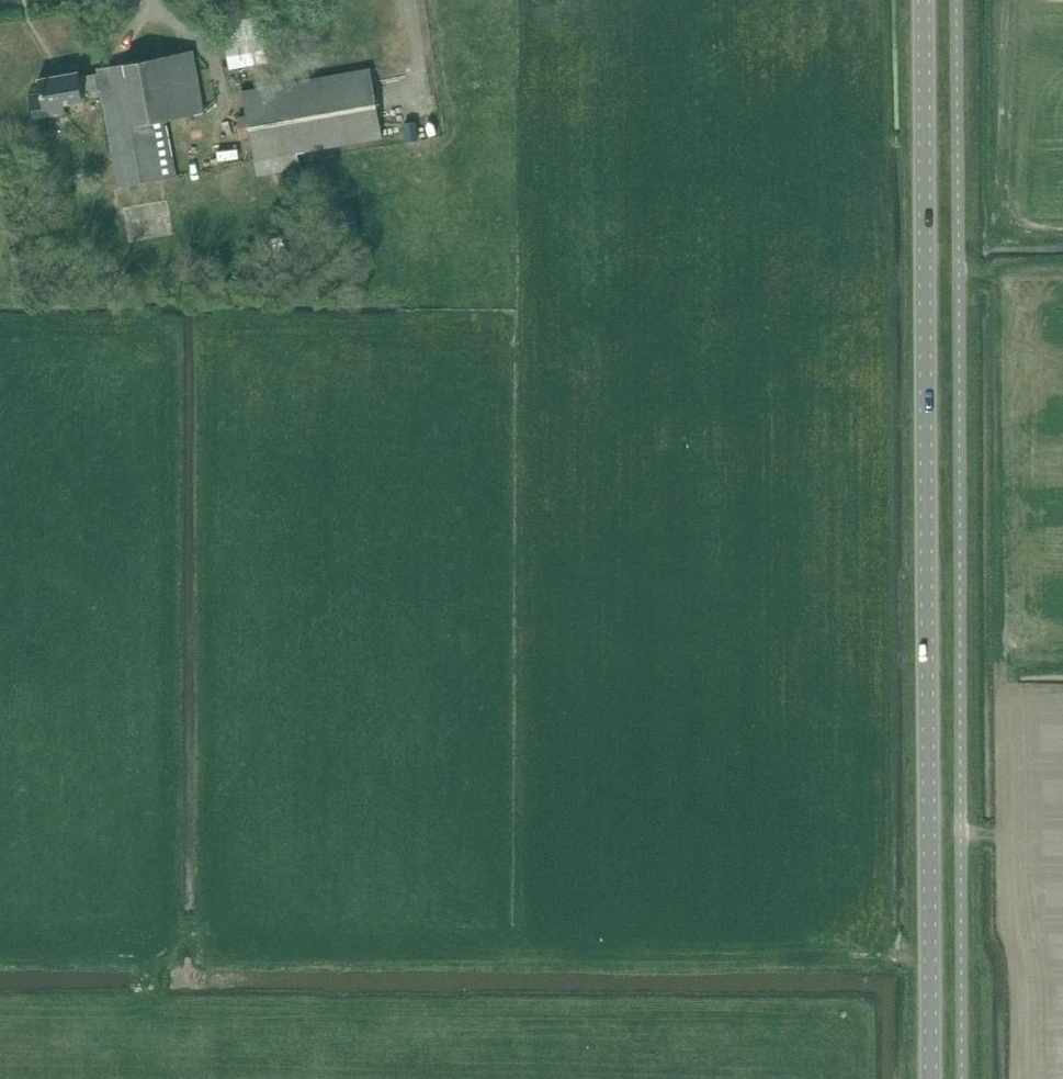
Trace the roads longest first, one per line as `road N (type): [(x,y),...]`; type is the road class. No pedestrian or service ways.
road 1 (tertiary): [(930,1078),(928,0)]

